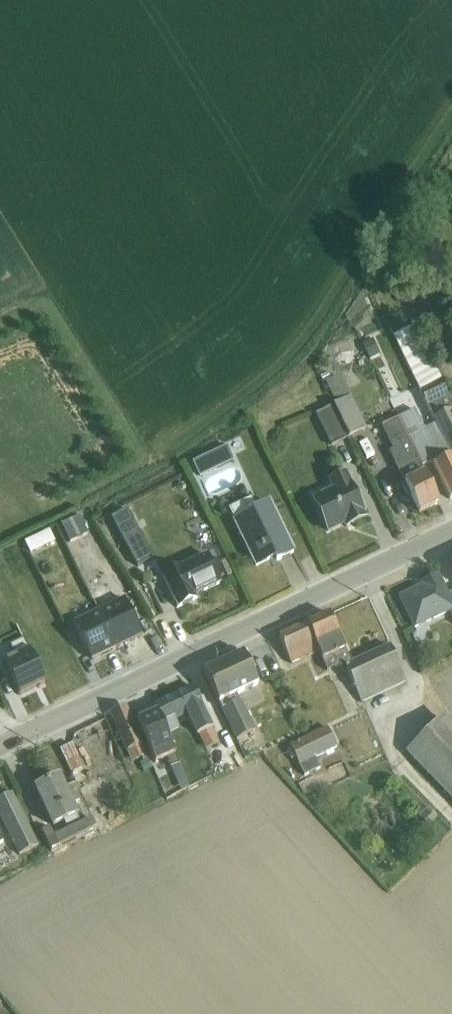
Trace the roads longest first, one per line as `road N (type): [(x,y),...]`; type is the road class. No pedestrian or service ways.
road 1 (tertiary): [(0,748),(451,532)]

